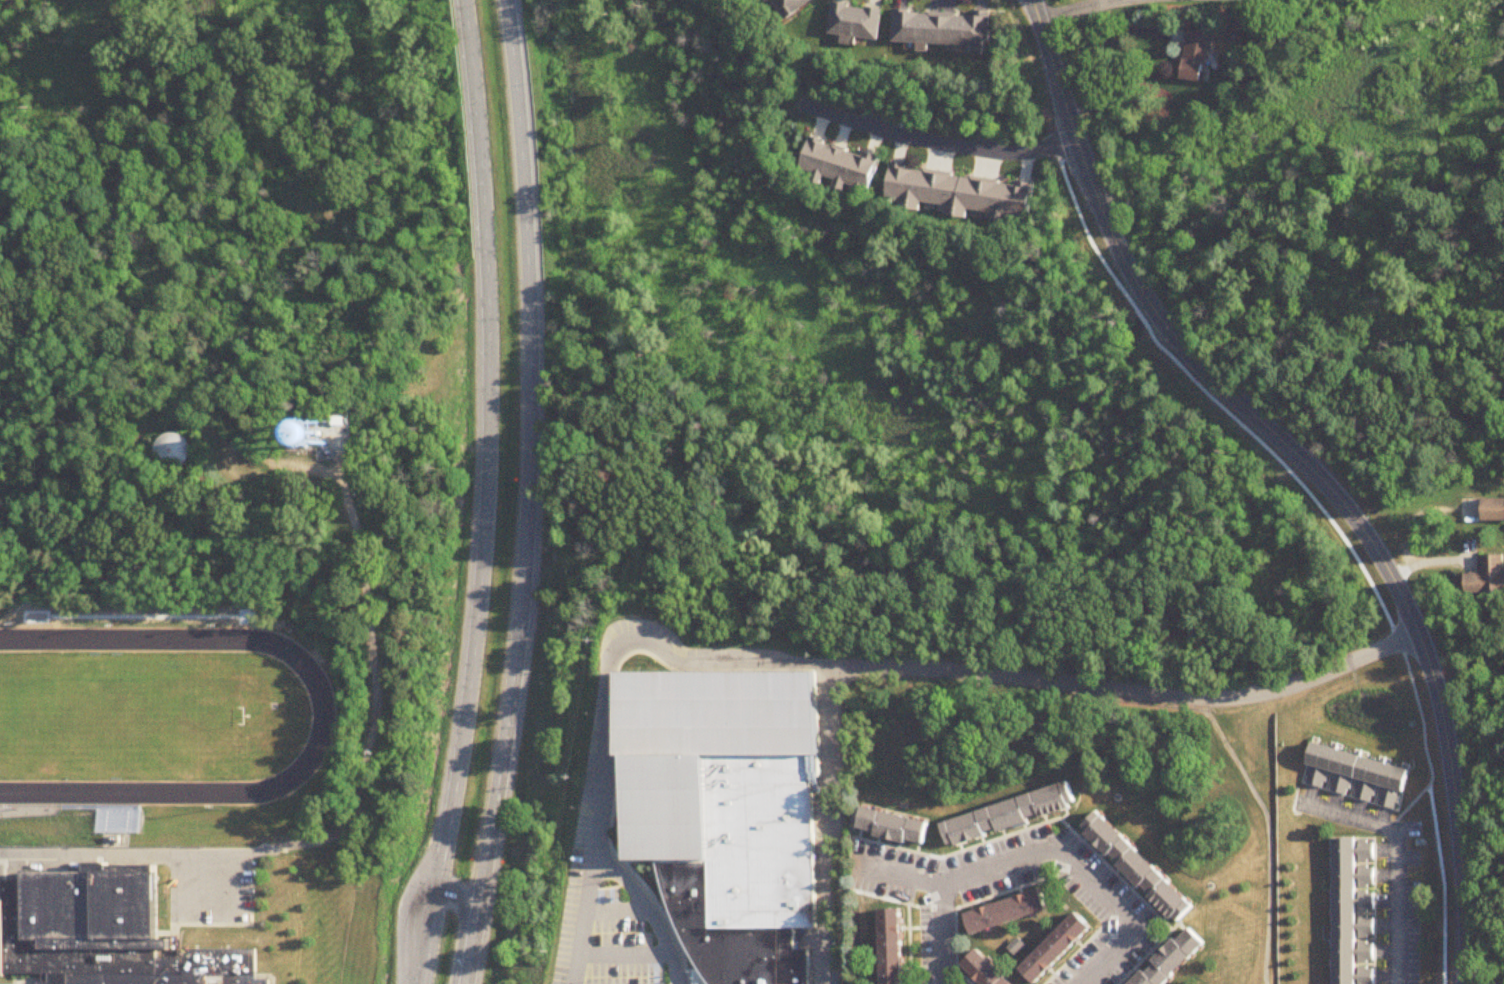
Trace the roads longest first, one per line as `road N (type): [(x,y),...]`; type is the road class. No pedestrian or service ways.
road 1 (residential): [(1468,983),(1458,835),(1426,644),(1358,524),(1323,480),(1196,364),(1146,301),(1083,156),(1032,0)]
road 2 (primary): [(468,983),(531,483),(526,182),(507,0)]
road 3 (primary): [(464,0),(487,249),(485,481),(464,728),(436,896)]
road 4 (track): [(134,467),(140,441),(162,422),(192,417),(245,456),(322,473),(345,491),(357,526),(378,679),(377,725),(355,815),(339,836),(253,855)]
road 5 (residential): [(1077,140),(1007,154),(900,138),(803,106)]

